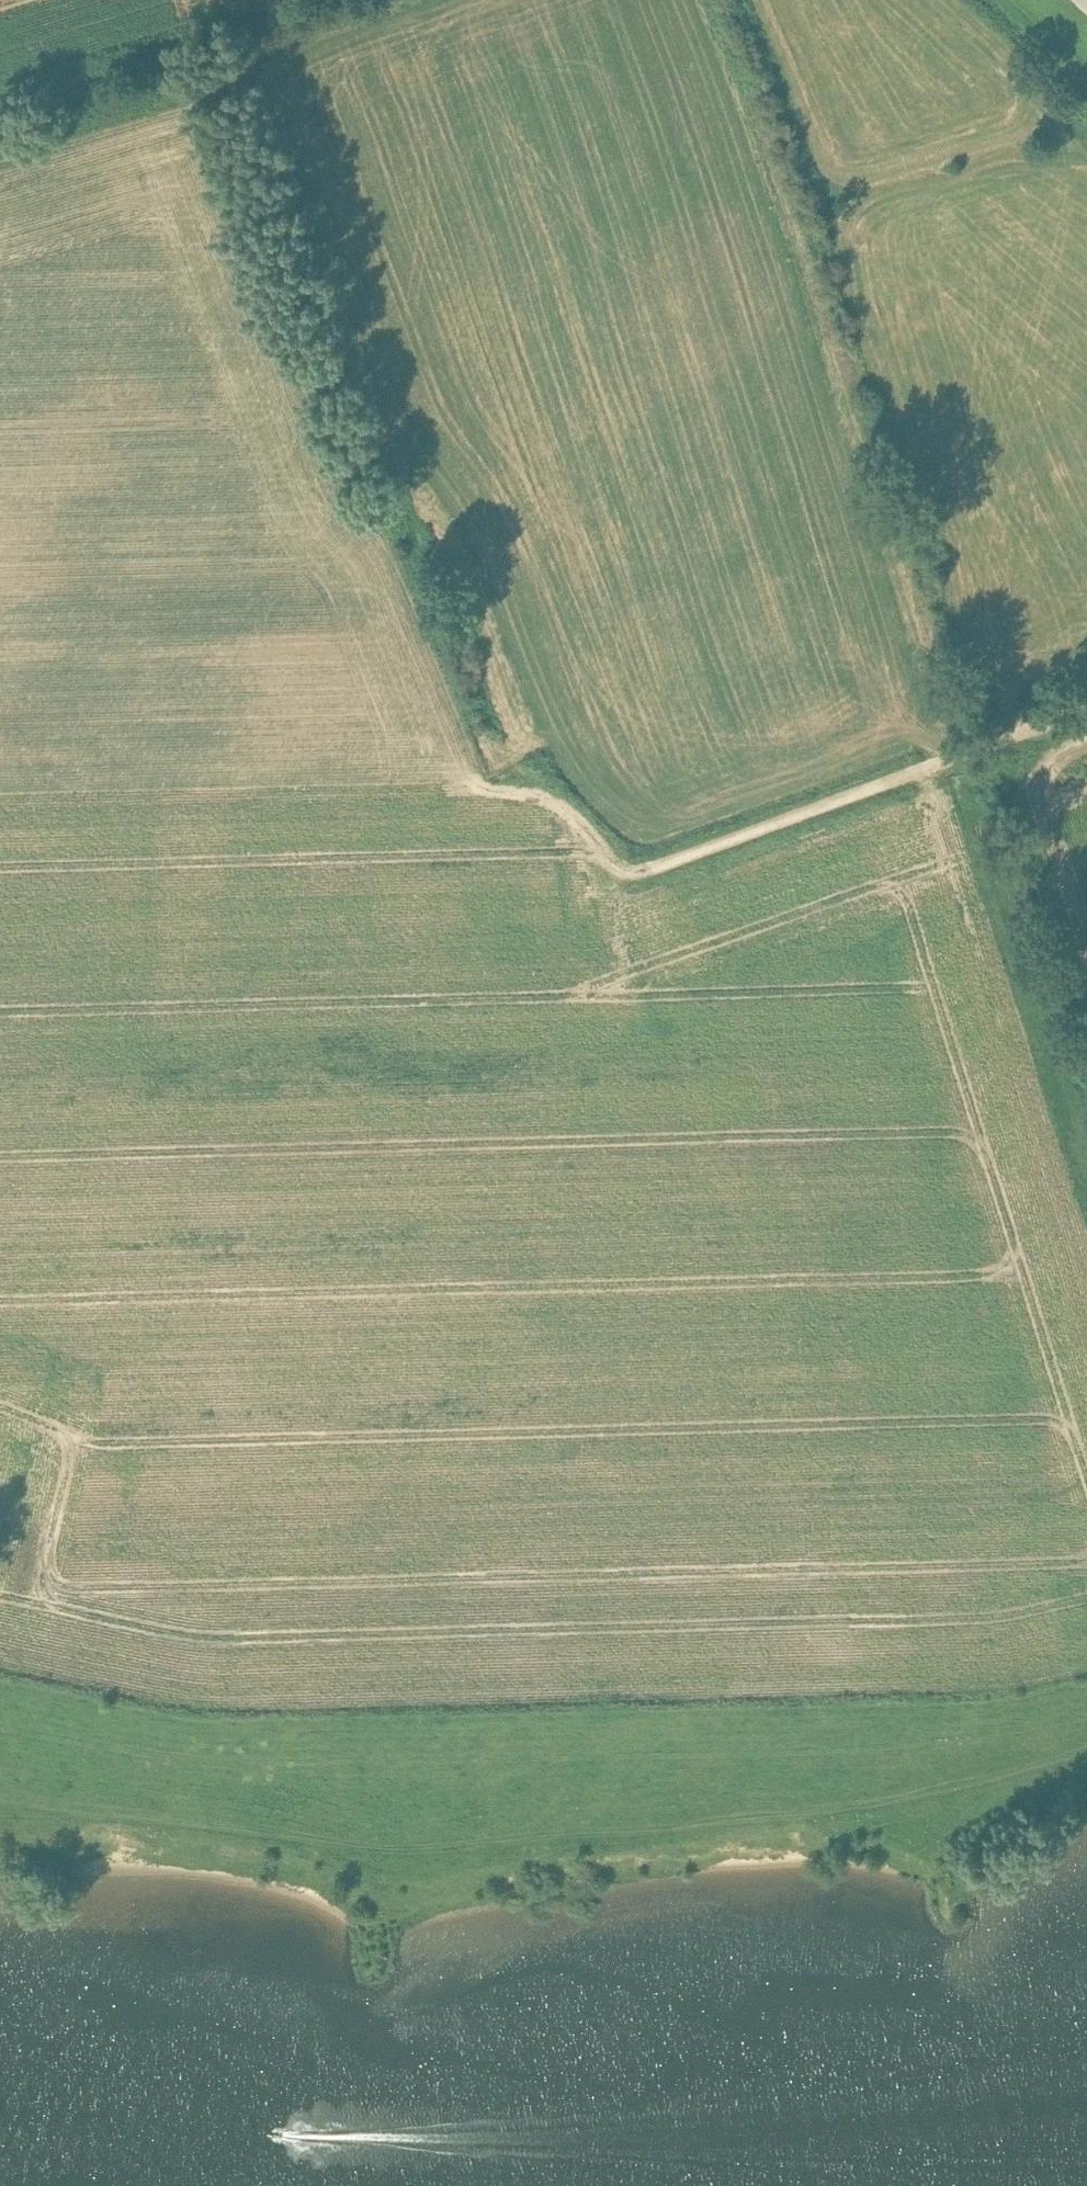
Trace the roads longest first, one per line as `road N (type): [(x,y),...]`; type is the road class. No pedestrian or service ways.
road 1 (track): [(1086,701),(659,868)]

